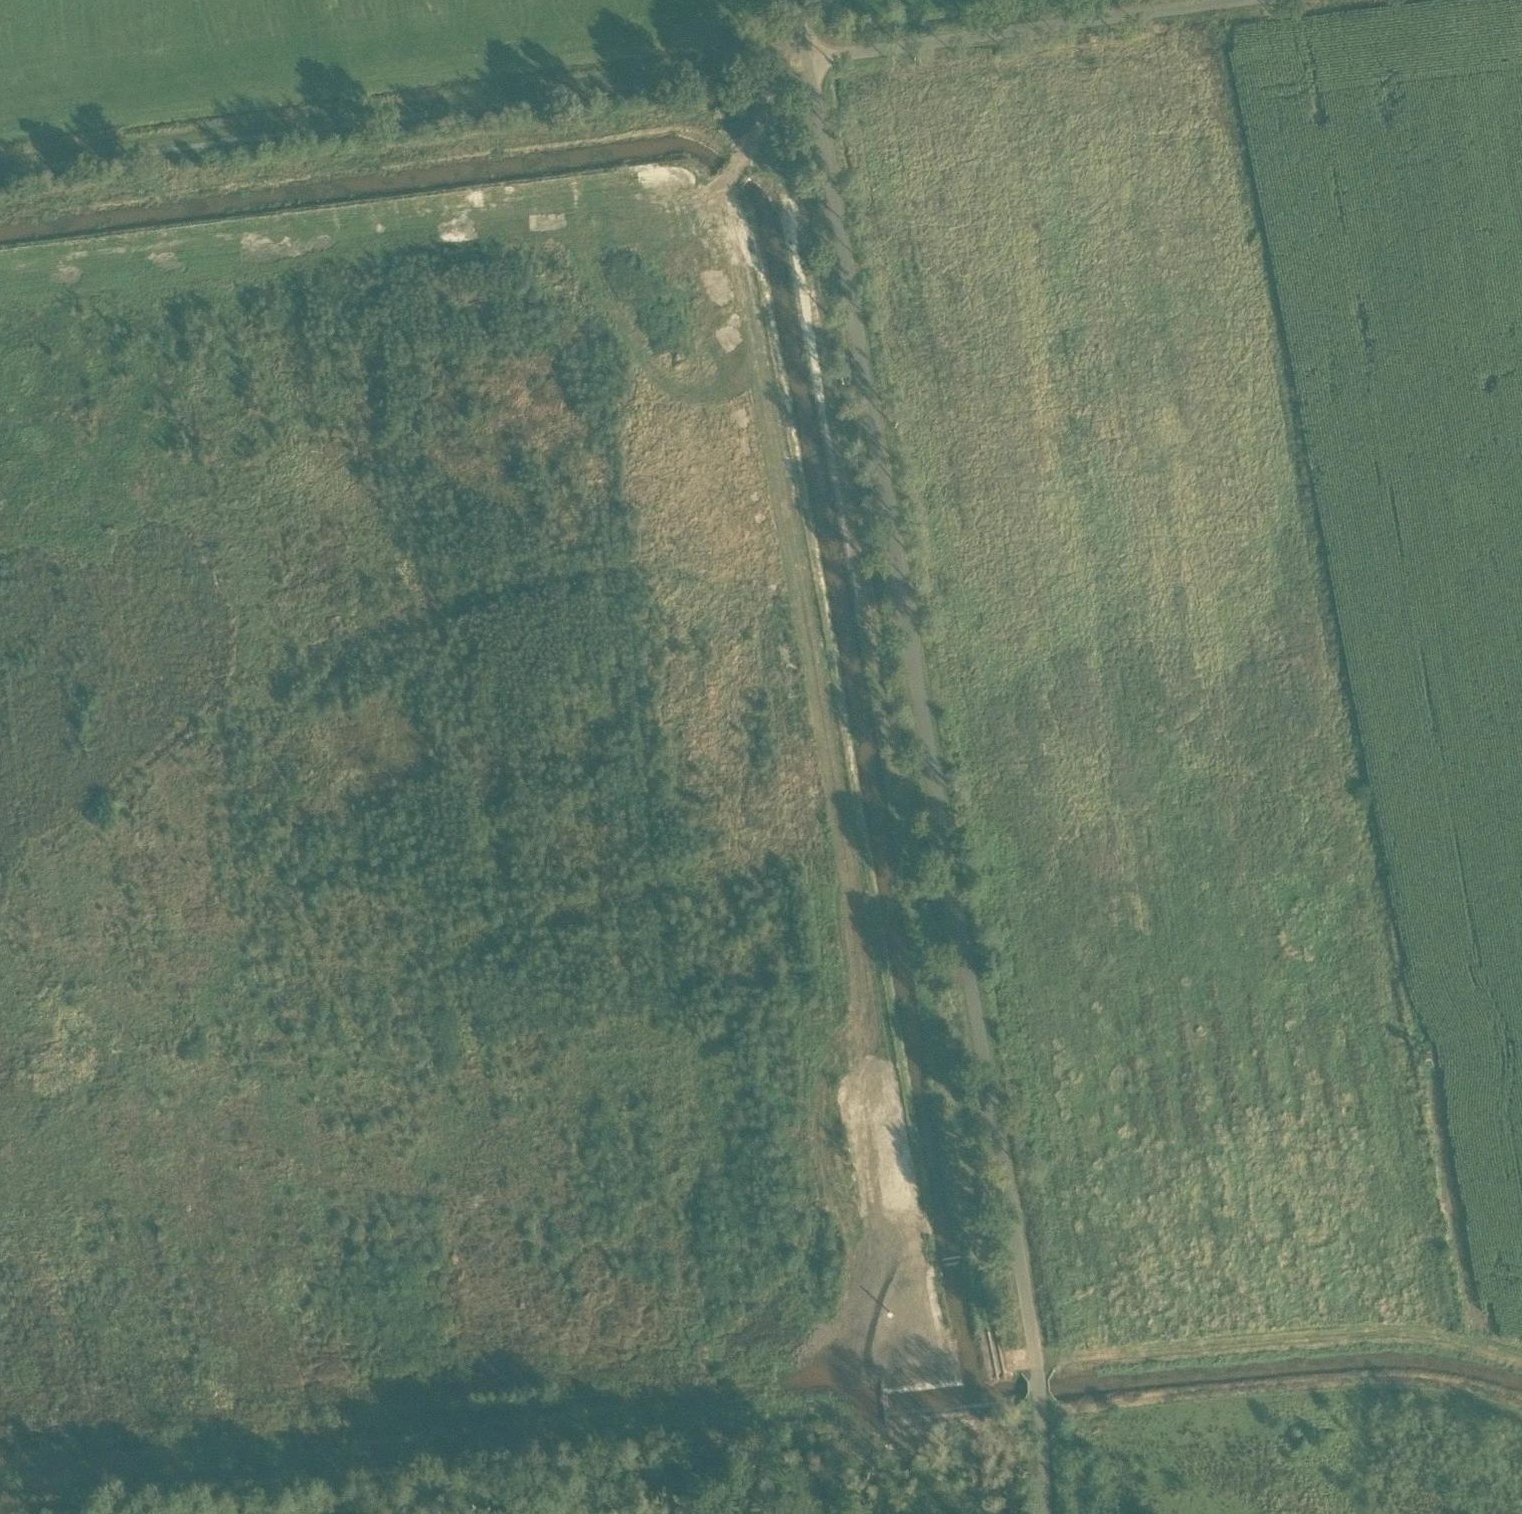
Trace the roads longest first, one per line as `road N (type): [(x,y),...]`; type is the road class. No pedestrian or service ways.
road 1 (unclassified): [(1047,1513),(1026,1298),(810,60)]
road 2 (track): [(807,52),(0,160)]
road 3 (track): [(1033,1361),(1396,1333),(1459,1336),(1521,1359)]
road 4 (unclassified): [(810,60),(1239,0)]
road 5 (track): [(784,64),(721,191)]

